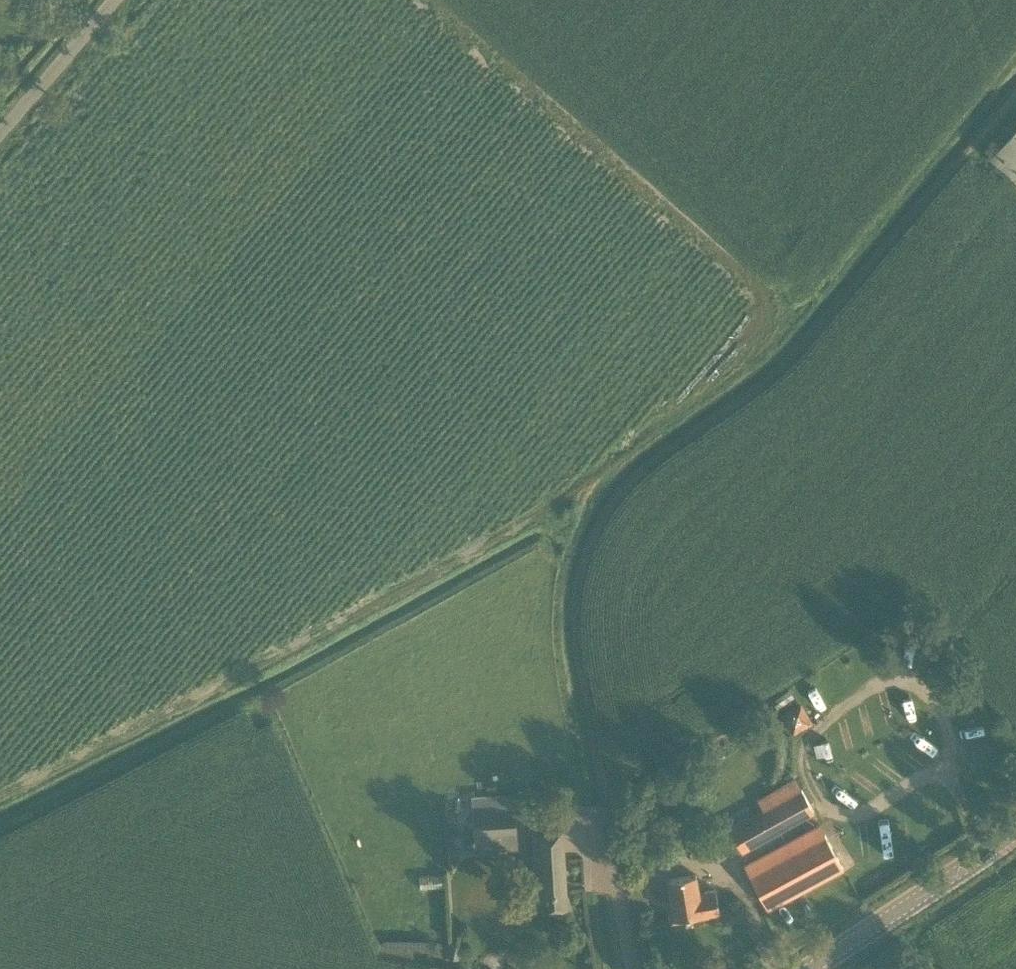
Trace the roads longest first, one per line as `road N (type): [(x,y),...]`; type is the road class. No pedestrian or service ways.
road 1 (secondary): [(816,968),(1015,831)]
road 2 (unclassified): [(0,130),(111,0)]

